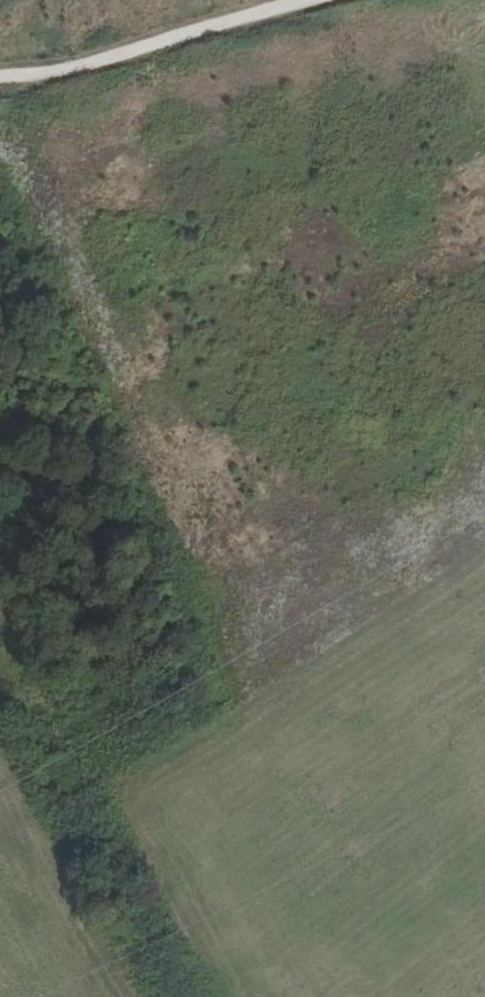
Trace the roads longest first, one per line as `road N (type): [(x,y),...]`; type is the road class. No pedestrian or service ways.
road 1 (track): [(0,76),(44,77),(313,0)]
road 2 (track): [(0,655),(27,675),(103,779),(135,795)]

